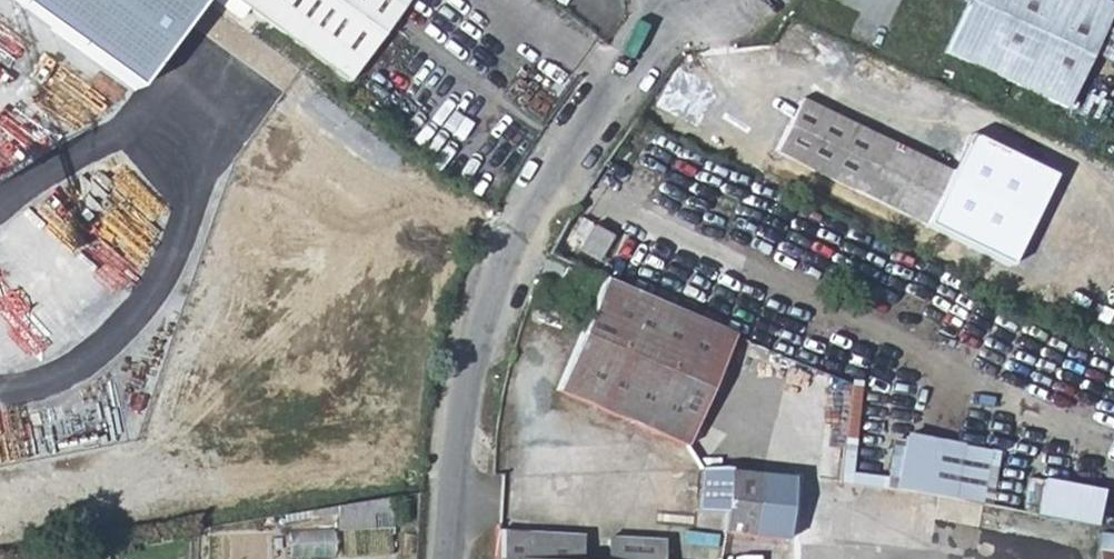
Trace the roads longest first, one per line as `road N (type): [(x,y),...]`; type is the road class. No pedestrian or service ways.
road 1 (residential): [(449,558),(456,444),(490,284),(546,184),(685,0)]

